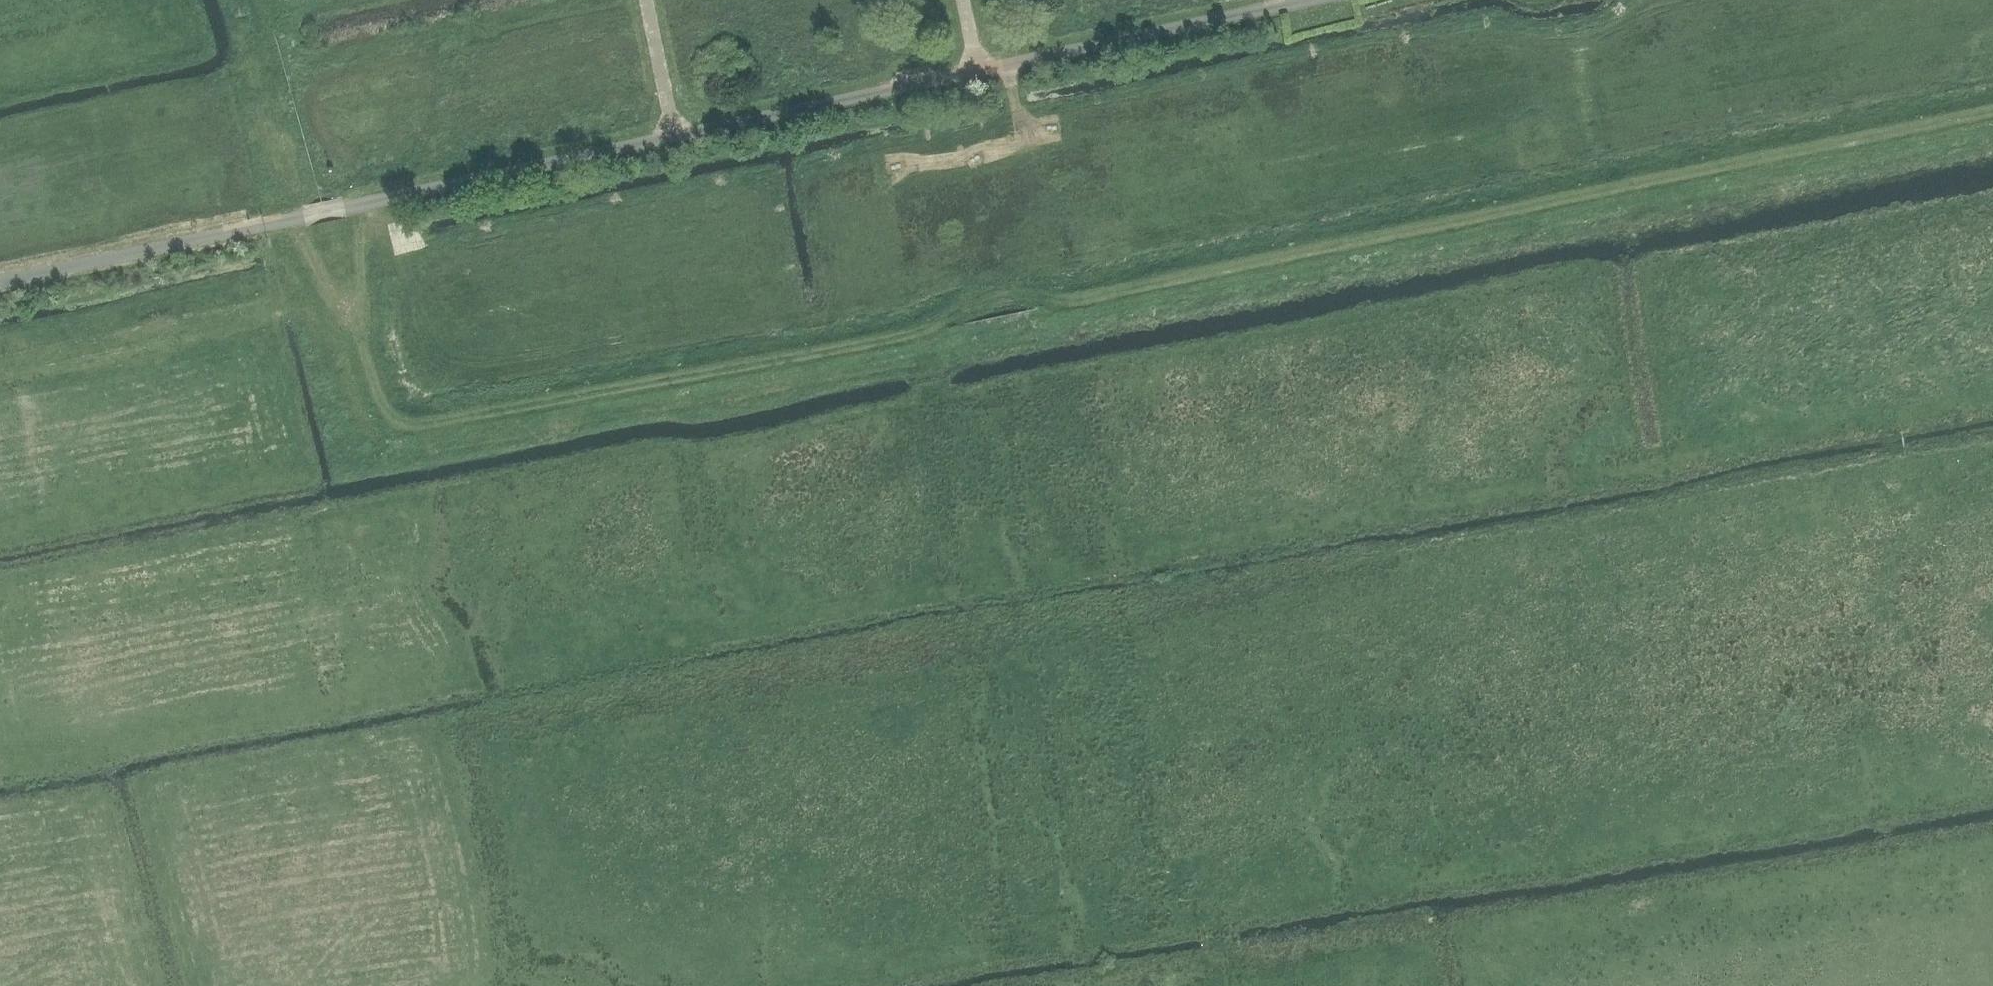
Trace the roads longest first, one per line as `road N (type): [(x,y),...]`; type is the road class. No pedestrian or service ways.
road 1 (unclassified): [(0,281),(265,225)]
road 2 (track): [(297,218),(263,80),(262,0)]

